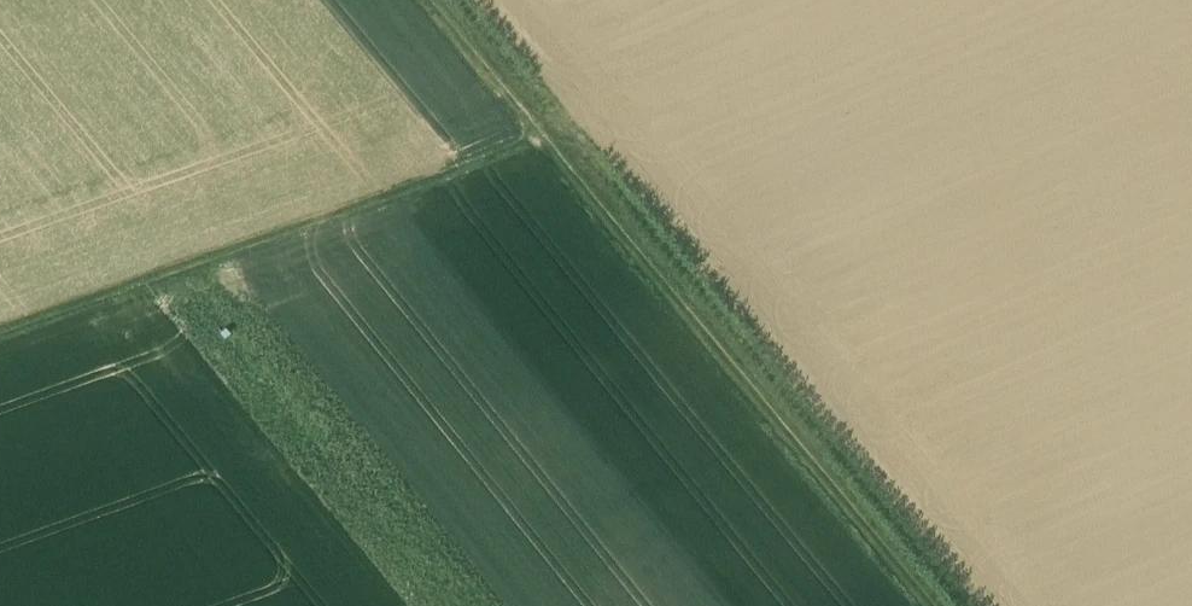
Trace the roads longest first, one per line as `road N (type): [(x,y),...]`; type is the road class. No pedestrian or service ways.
road 1 (track): [(414,0),(532,145),(0,343)]
road 2 (track): [(532,145),(915,605)]

